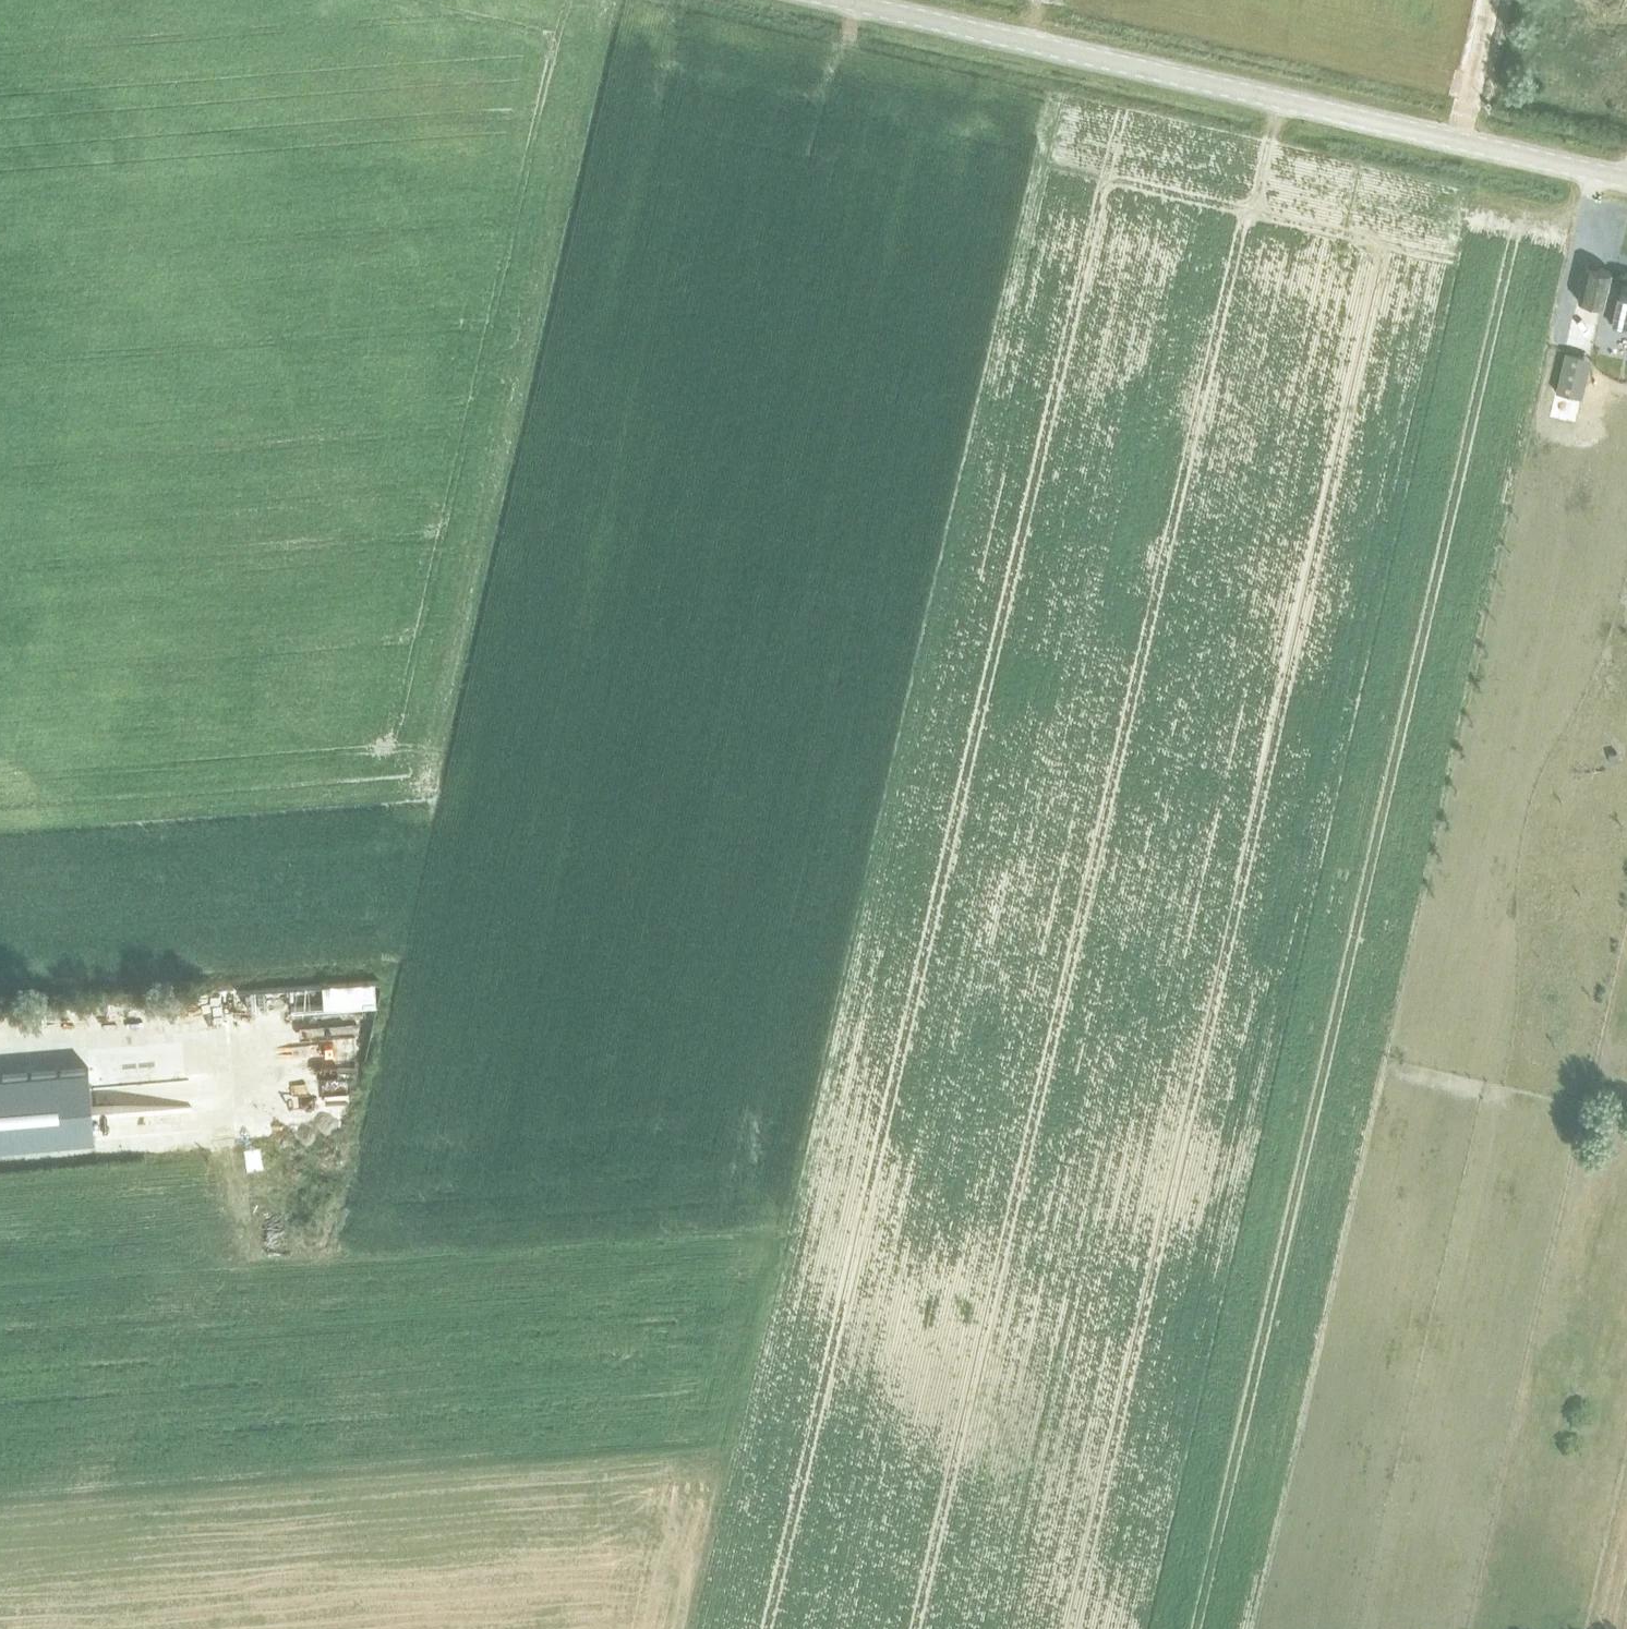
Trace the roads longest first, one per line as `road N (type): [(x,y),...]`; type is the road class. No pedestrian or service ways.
road 1 (unclassified): [(1626,182),(821,0)]

